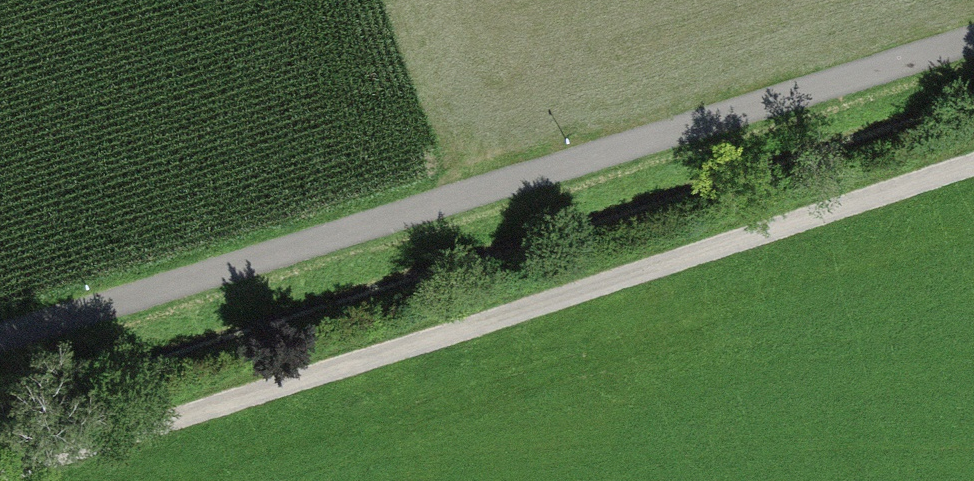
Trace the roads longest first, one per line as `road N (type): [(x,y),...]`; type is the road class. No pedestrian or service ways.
road 1 (track): [(973,161),(0,478)]
road 2 (track): [(973,30),(0,322)]

